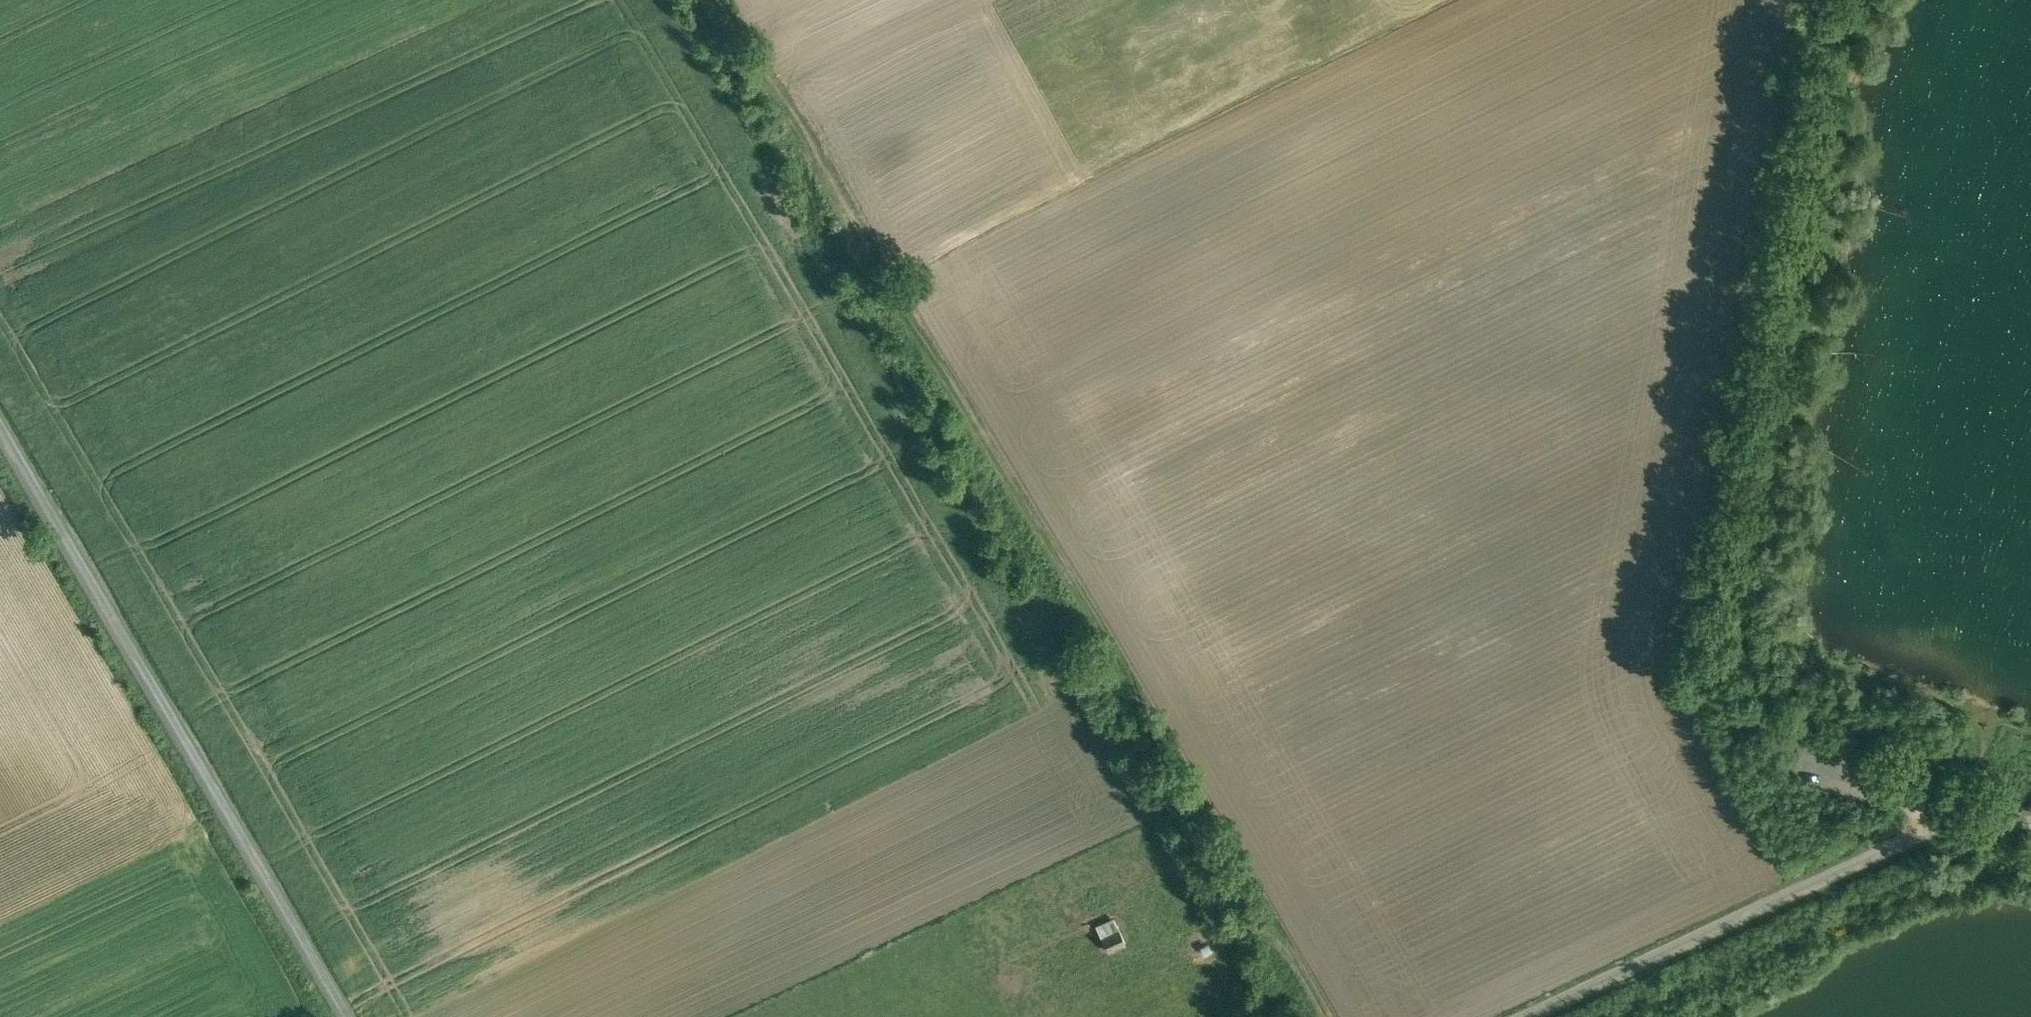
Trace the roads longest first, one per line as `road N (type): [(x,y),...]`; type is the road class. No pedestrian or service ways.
road 1 (track): [(345,1016),(0,434)]
road 2 (residential): [(2030,826),(1949,823),(1529,1016)]

